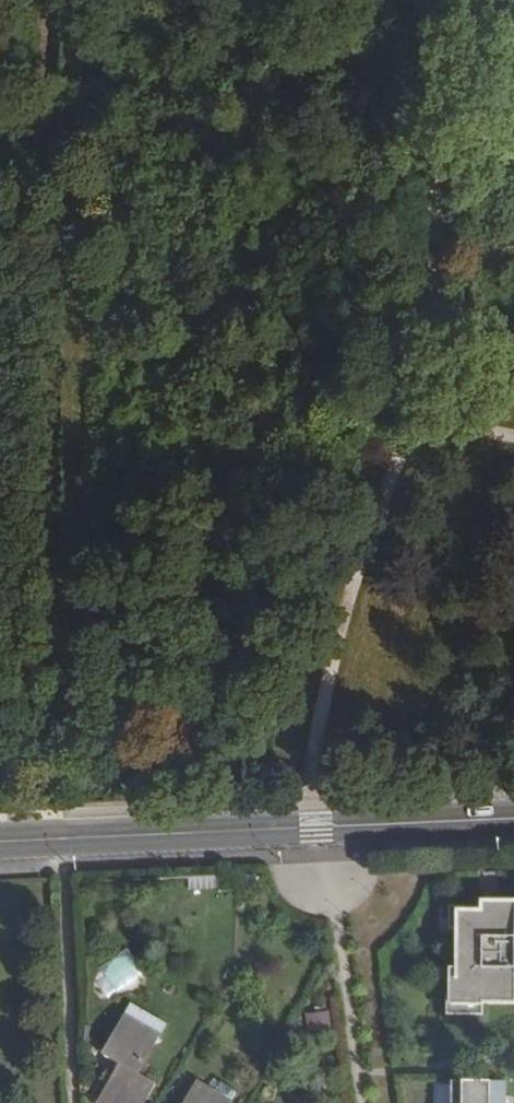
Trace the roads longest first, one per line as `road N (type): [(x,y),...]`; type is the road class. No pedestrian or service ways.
road 1 (track): [(513,435),(410,417),(350,586),(327,680),(316,729),(315,827)]
road 2 (secondary): [(0,842),(513,818)]
road 3 (track): [(410,417),(433,204),(413,0)]

